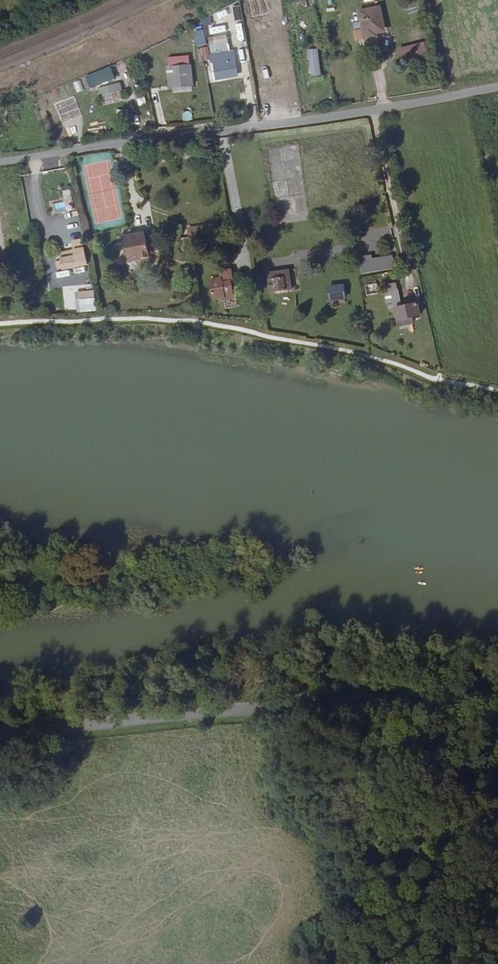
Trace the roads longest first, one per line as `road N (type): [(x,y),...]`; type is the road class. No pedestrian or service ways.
road 1 (unclassified): [(0,159),(497,86)]
road 2 (unclassified): [(0,740),(168,716),(497,698)]

